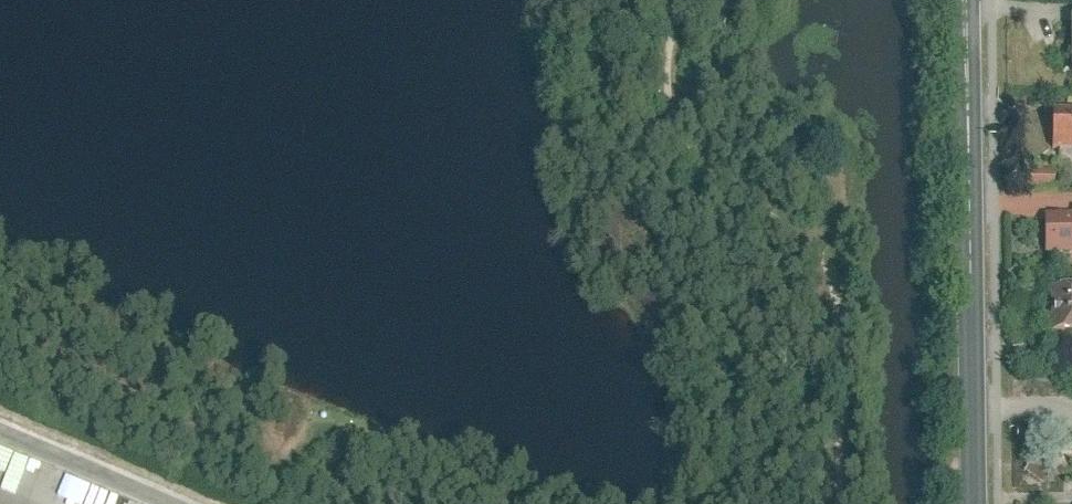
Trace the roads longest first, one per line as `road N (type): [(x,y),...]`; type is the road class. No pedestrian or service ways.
road 1 (tertiary): [(961,0),(969,503)]
road 2 (residential): [(0,427),(183,503)]

